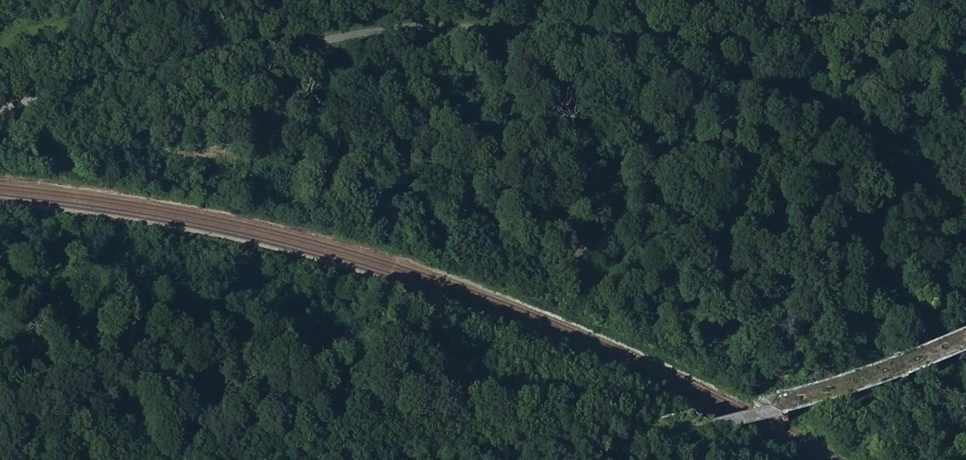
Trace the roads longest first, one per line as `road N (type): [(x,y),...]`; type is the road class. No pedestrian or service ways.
road 1 (unclassified): [(0,109),(400,26),(544,33),(688,60),(802,107),(905,158),(965,218)]
road 2 (track): [(683,433),(830,399),(965,346)]
road 3 (track): [(326,459),(542,448)]

